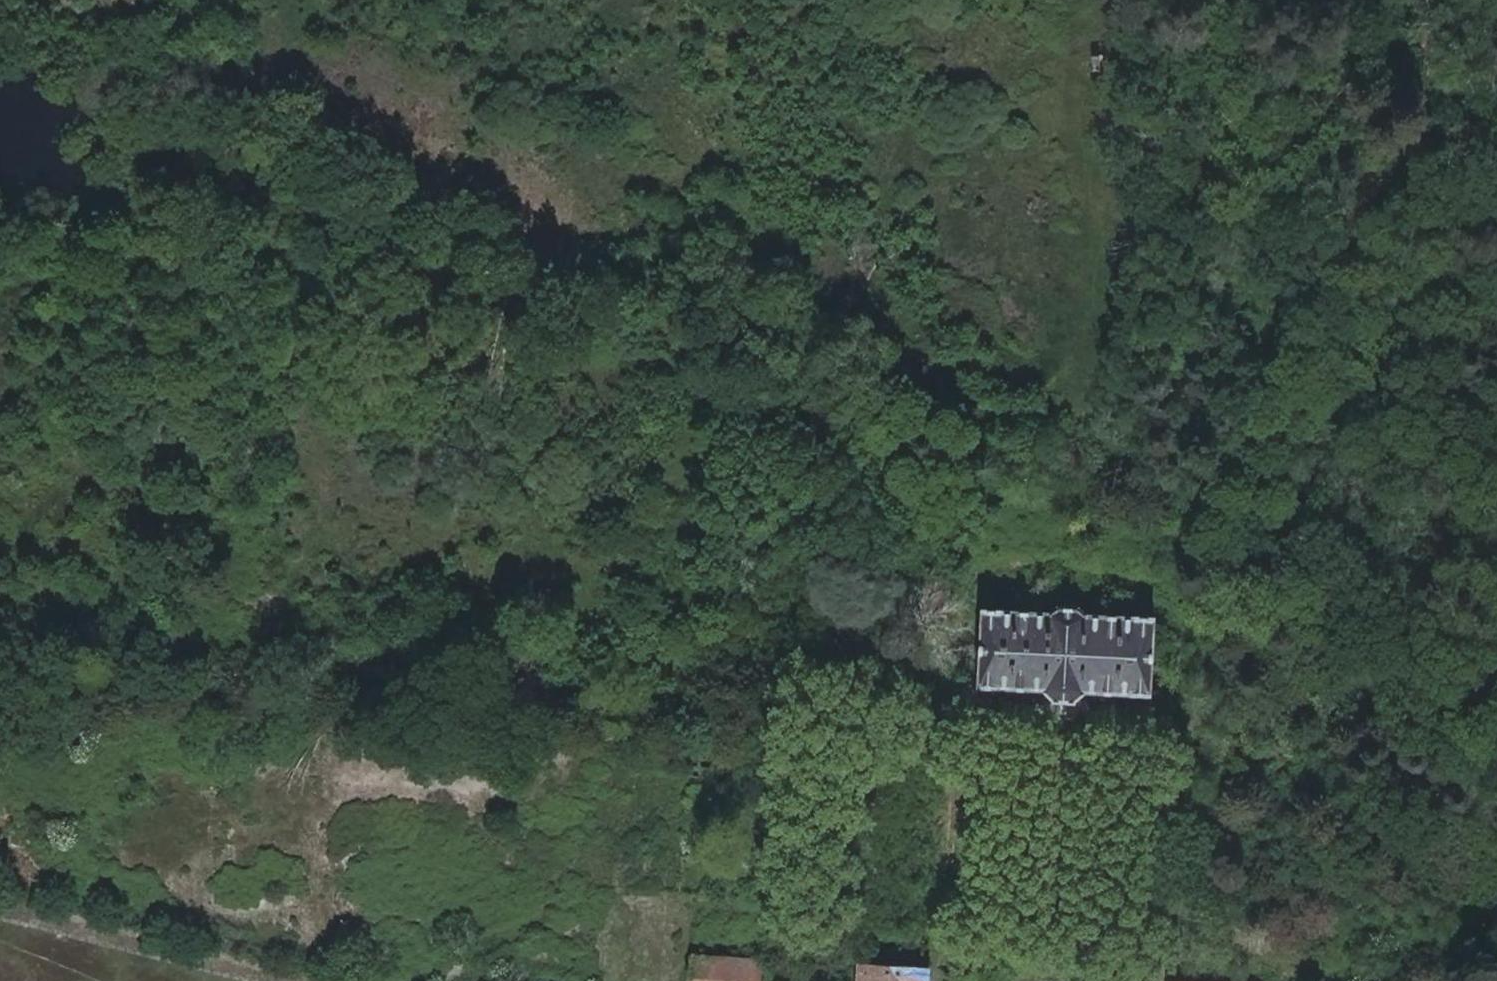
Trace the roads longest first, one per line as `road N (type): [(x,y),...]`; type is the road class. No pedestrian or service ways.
road 1 (track): [(936,980),(953,945),(946,893),(950,623),(982,567),(1080,561),(1190,605),(1163,718),(1173,757),(1172,844),(1159,980)]
road 2 (track): [(953,716),(1062,740),(1167,731)]

